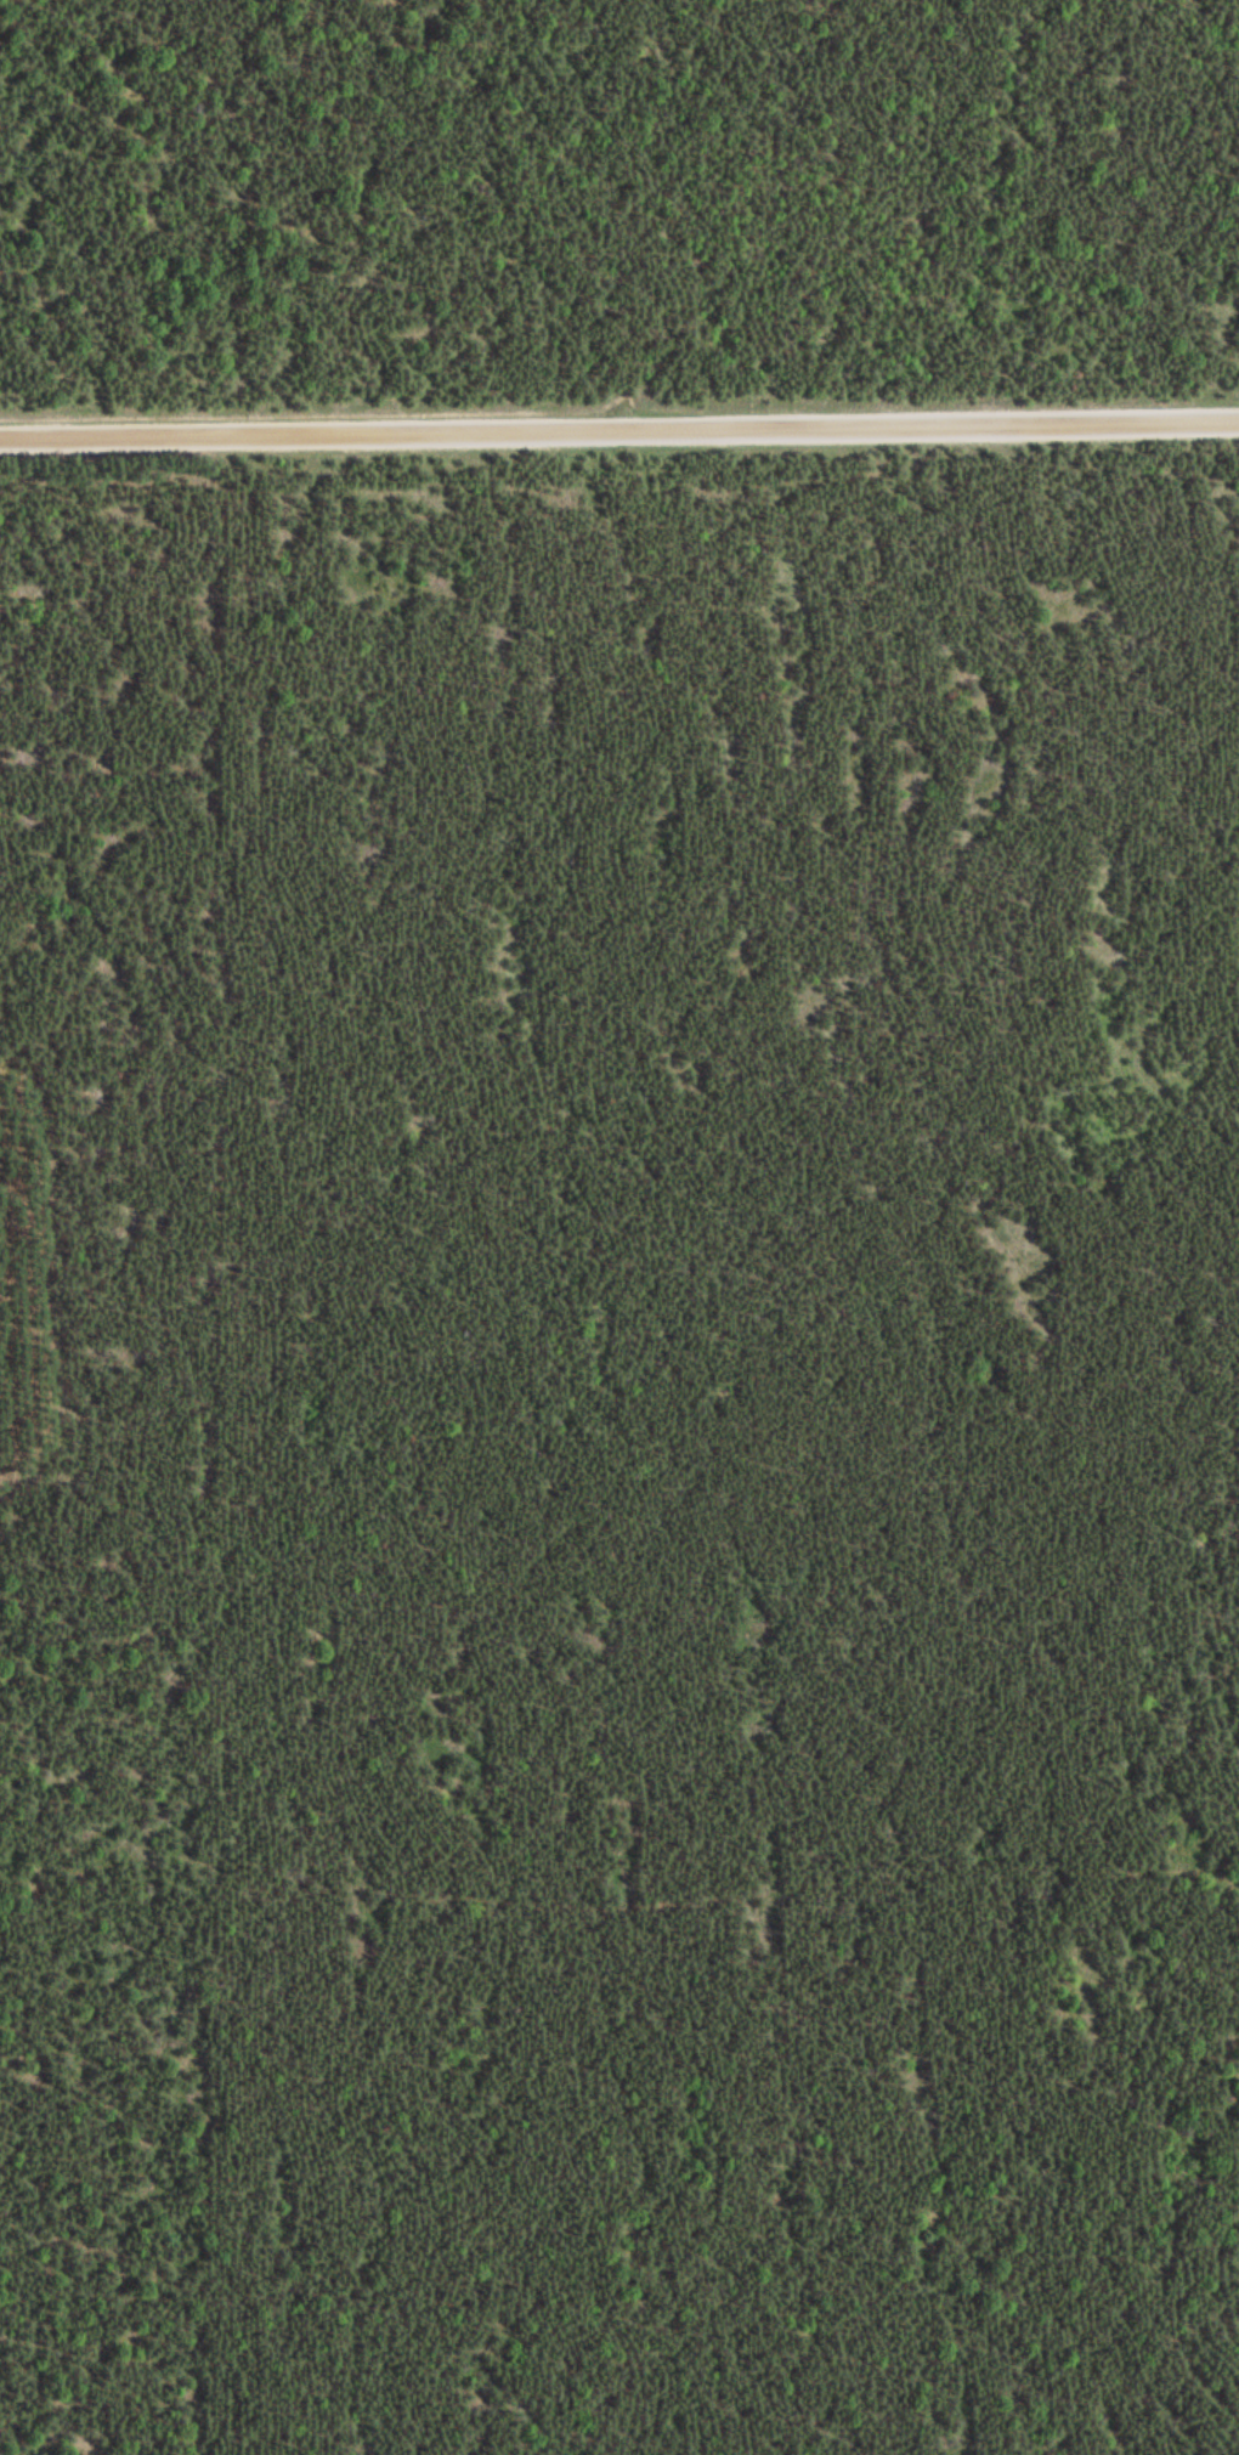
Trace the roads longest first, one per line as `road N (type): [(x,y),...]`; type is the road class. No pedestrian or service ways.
road 1 (residential): [(0,454),(1238,432)]

